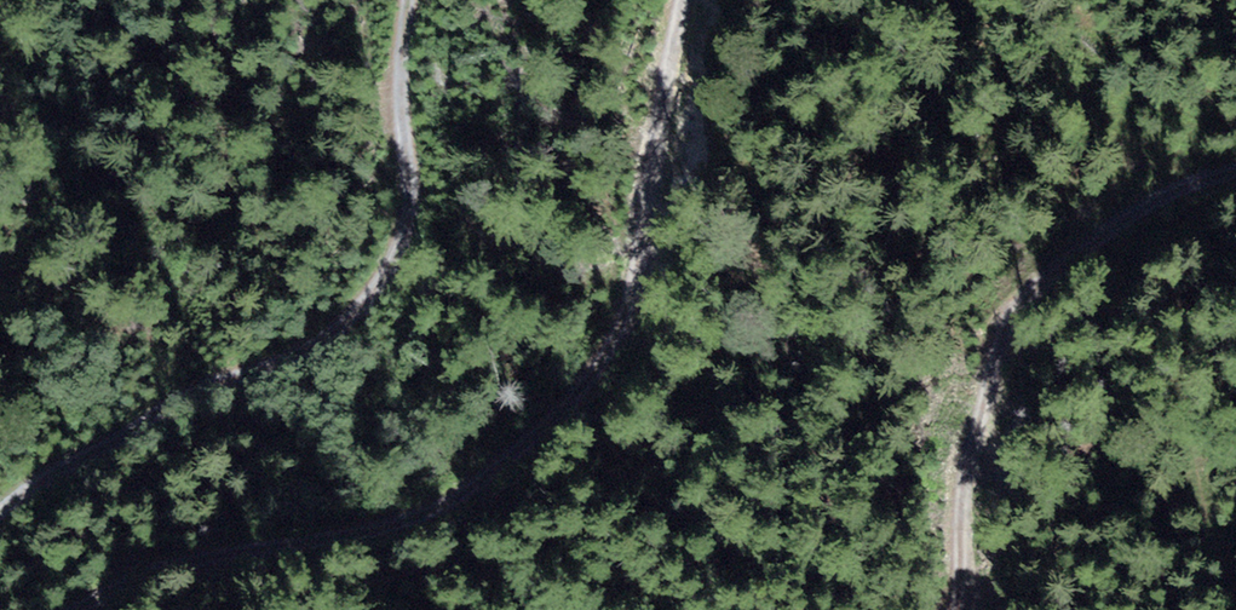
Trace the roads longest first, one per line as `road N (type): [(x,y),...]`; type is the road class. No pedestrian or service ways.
road 1 (track): [(67,609),(199,558),(383,525),(448,500),(580,391),(621,328),(683,0)]
road 2 (track): [(401,0),(396,52),(406,219),(380,288),(336,333),(172,403),(32,482),(0,510)]
road 3 (track): [(1235,170),(1120,217),(1046,275),(997,339),(956,523),(954,609)]

